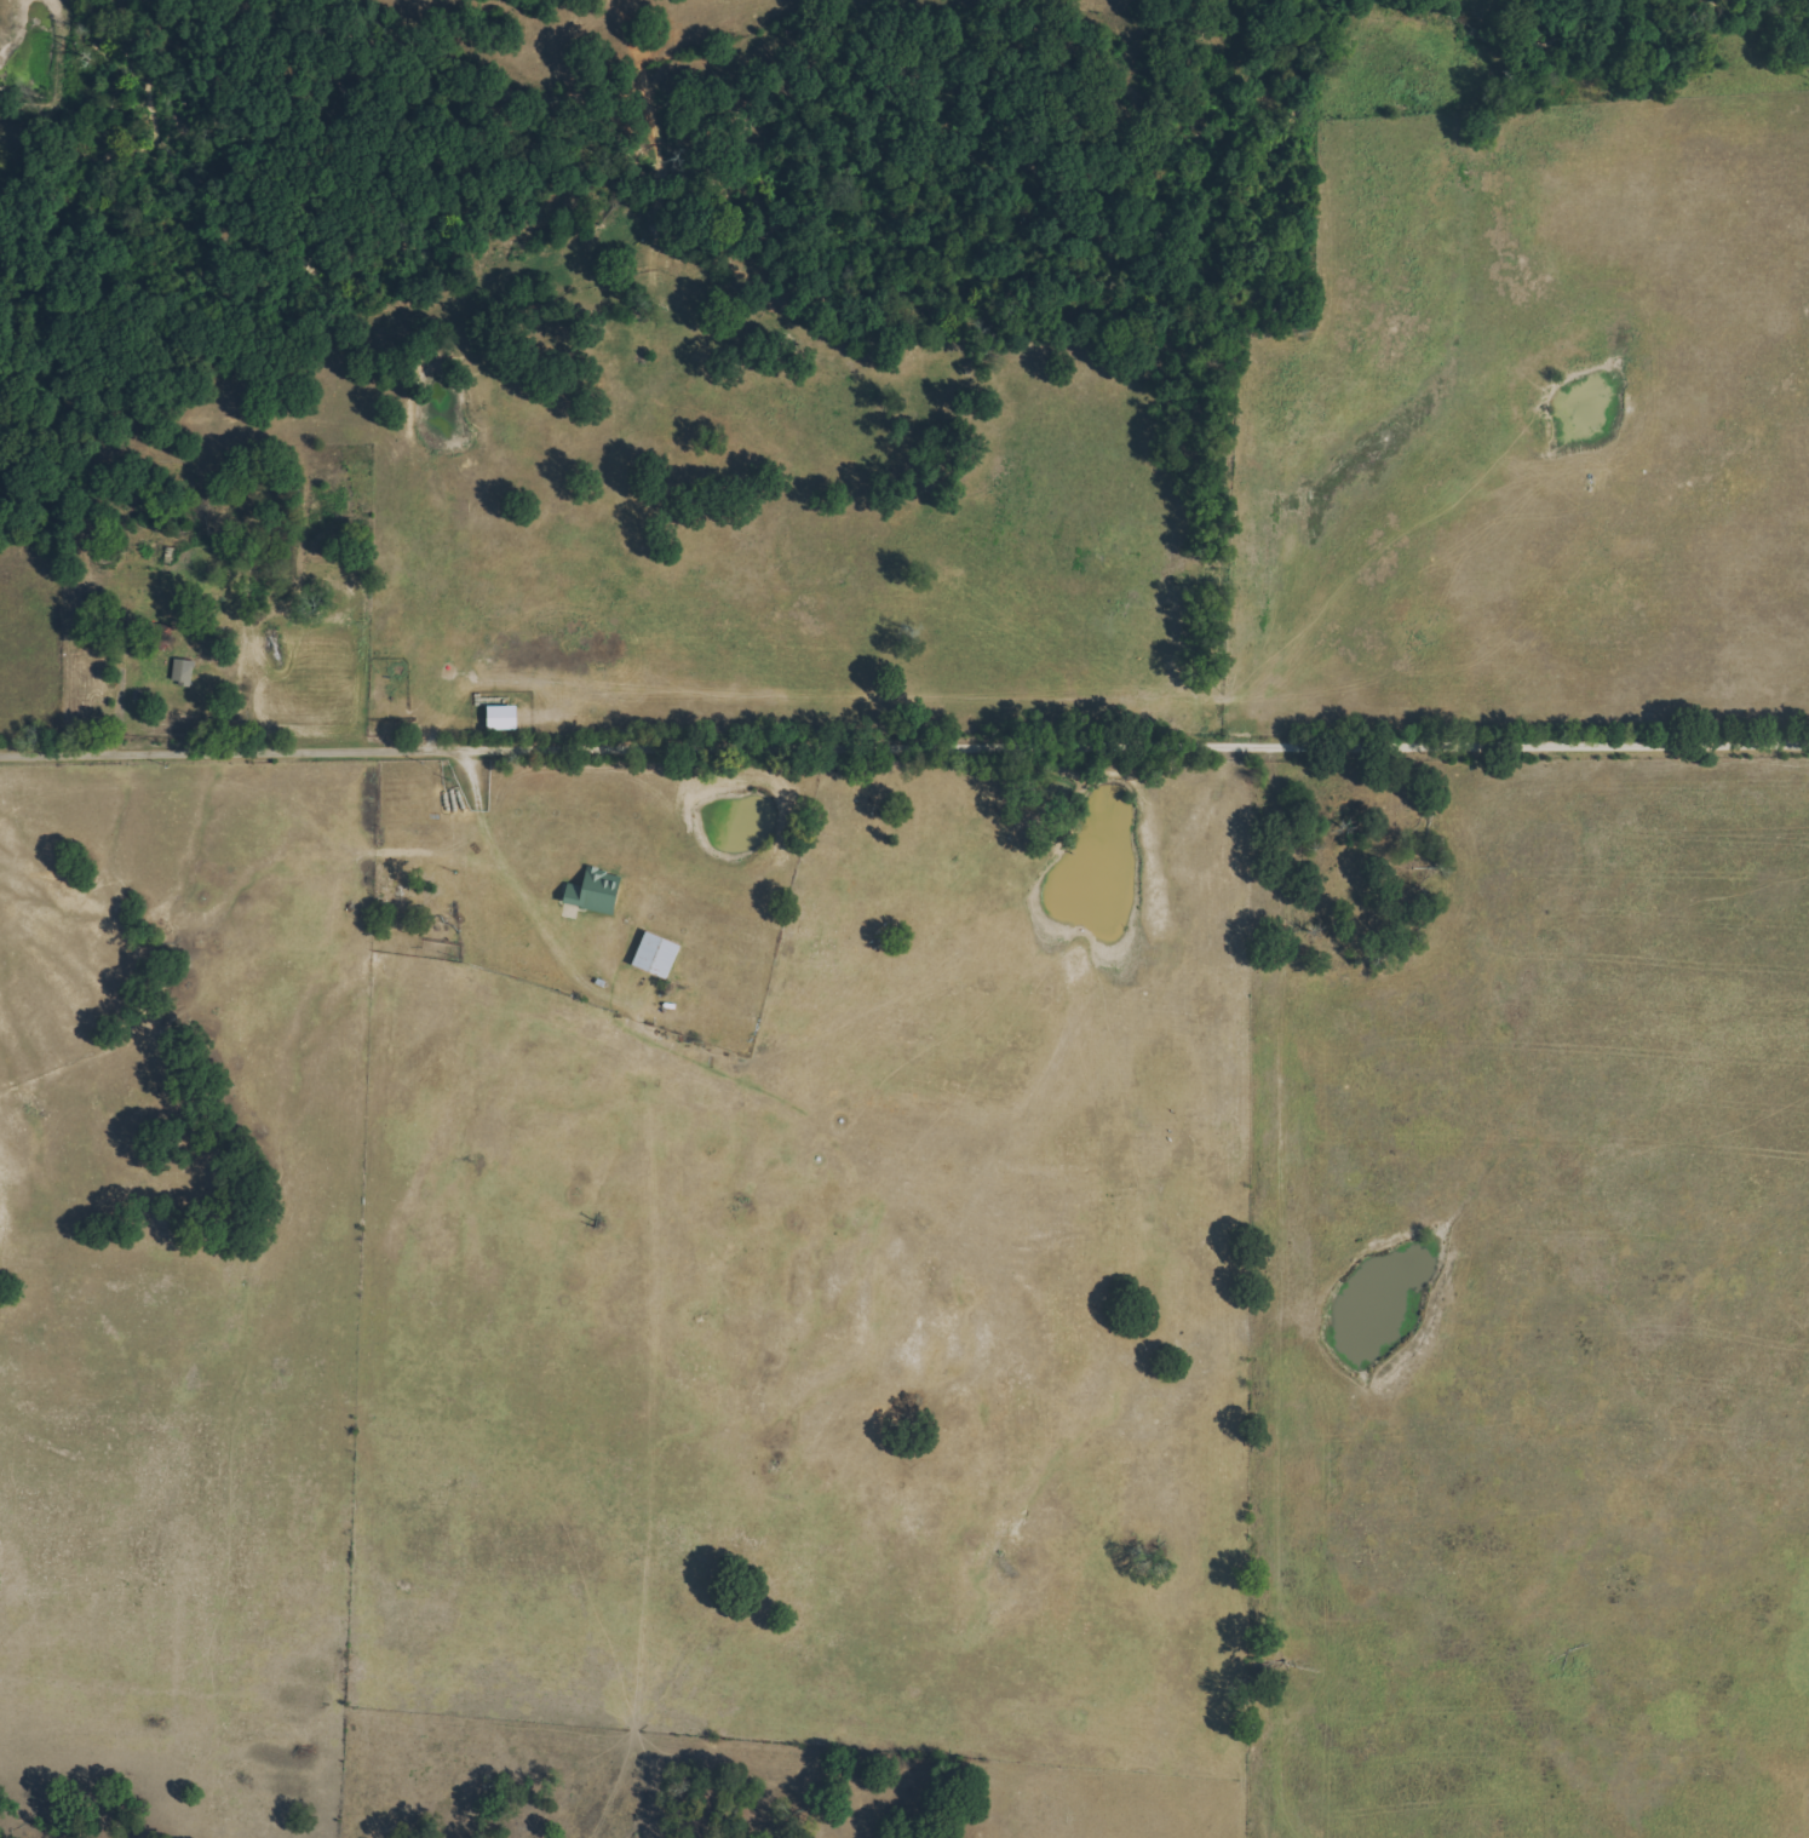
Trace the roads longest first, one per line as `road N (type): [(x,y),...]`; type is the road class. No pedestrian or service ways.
road 1 (residential): [(1808,746),(0,754)]

